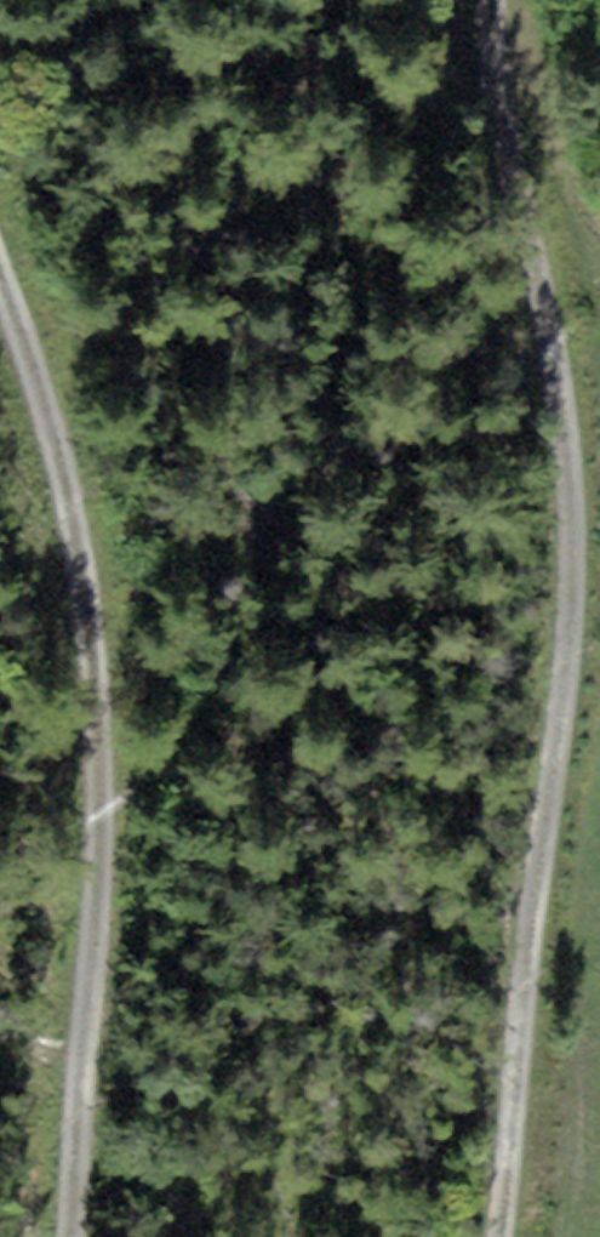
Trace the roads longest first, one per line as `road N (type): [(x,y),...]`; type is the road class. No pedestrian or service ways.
road 1 (track): [(488,0),(499,131),(555,403),(551,684),(484,1236)]
road 2 (track): [(58,1236),(95,784),(72,536),(0,292)]

